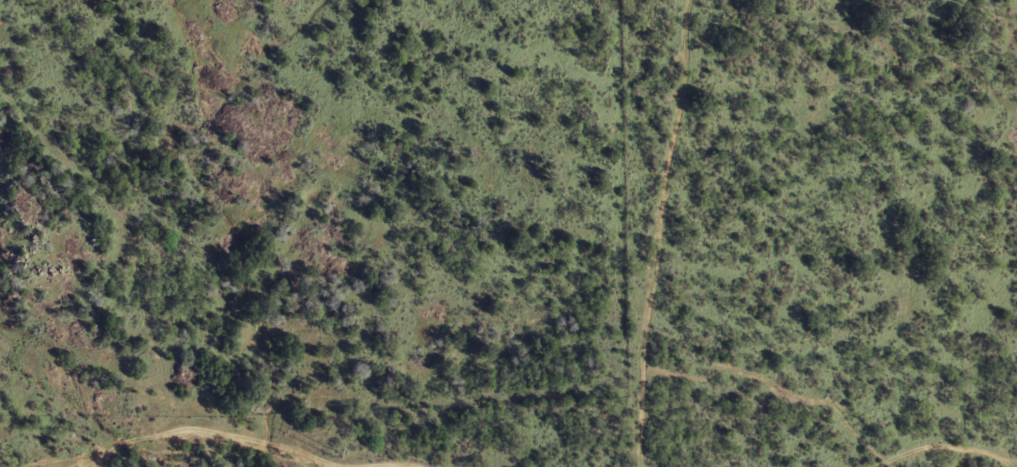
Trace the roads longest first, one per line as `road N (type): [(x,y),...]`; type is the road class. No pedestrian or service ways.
road 1 (track): [(694,0),(660,188),(642,355),(642,466)]
road 2 (track): [(882,466),(948,446),(1007,466)]

